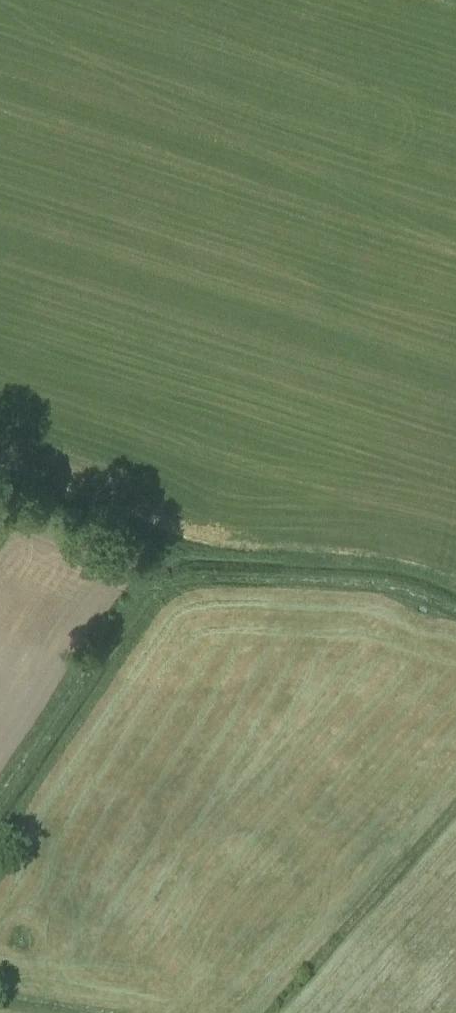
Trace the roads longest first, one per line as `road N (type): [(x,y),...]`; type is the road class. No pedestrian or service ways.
road 1 (track): [(455,605),(423,588),(150,577),(0,799)]

